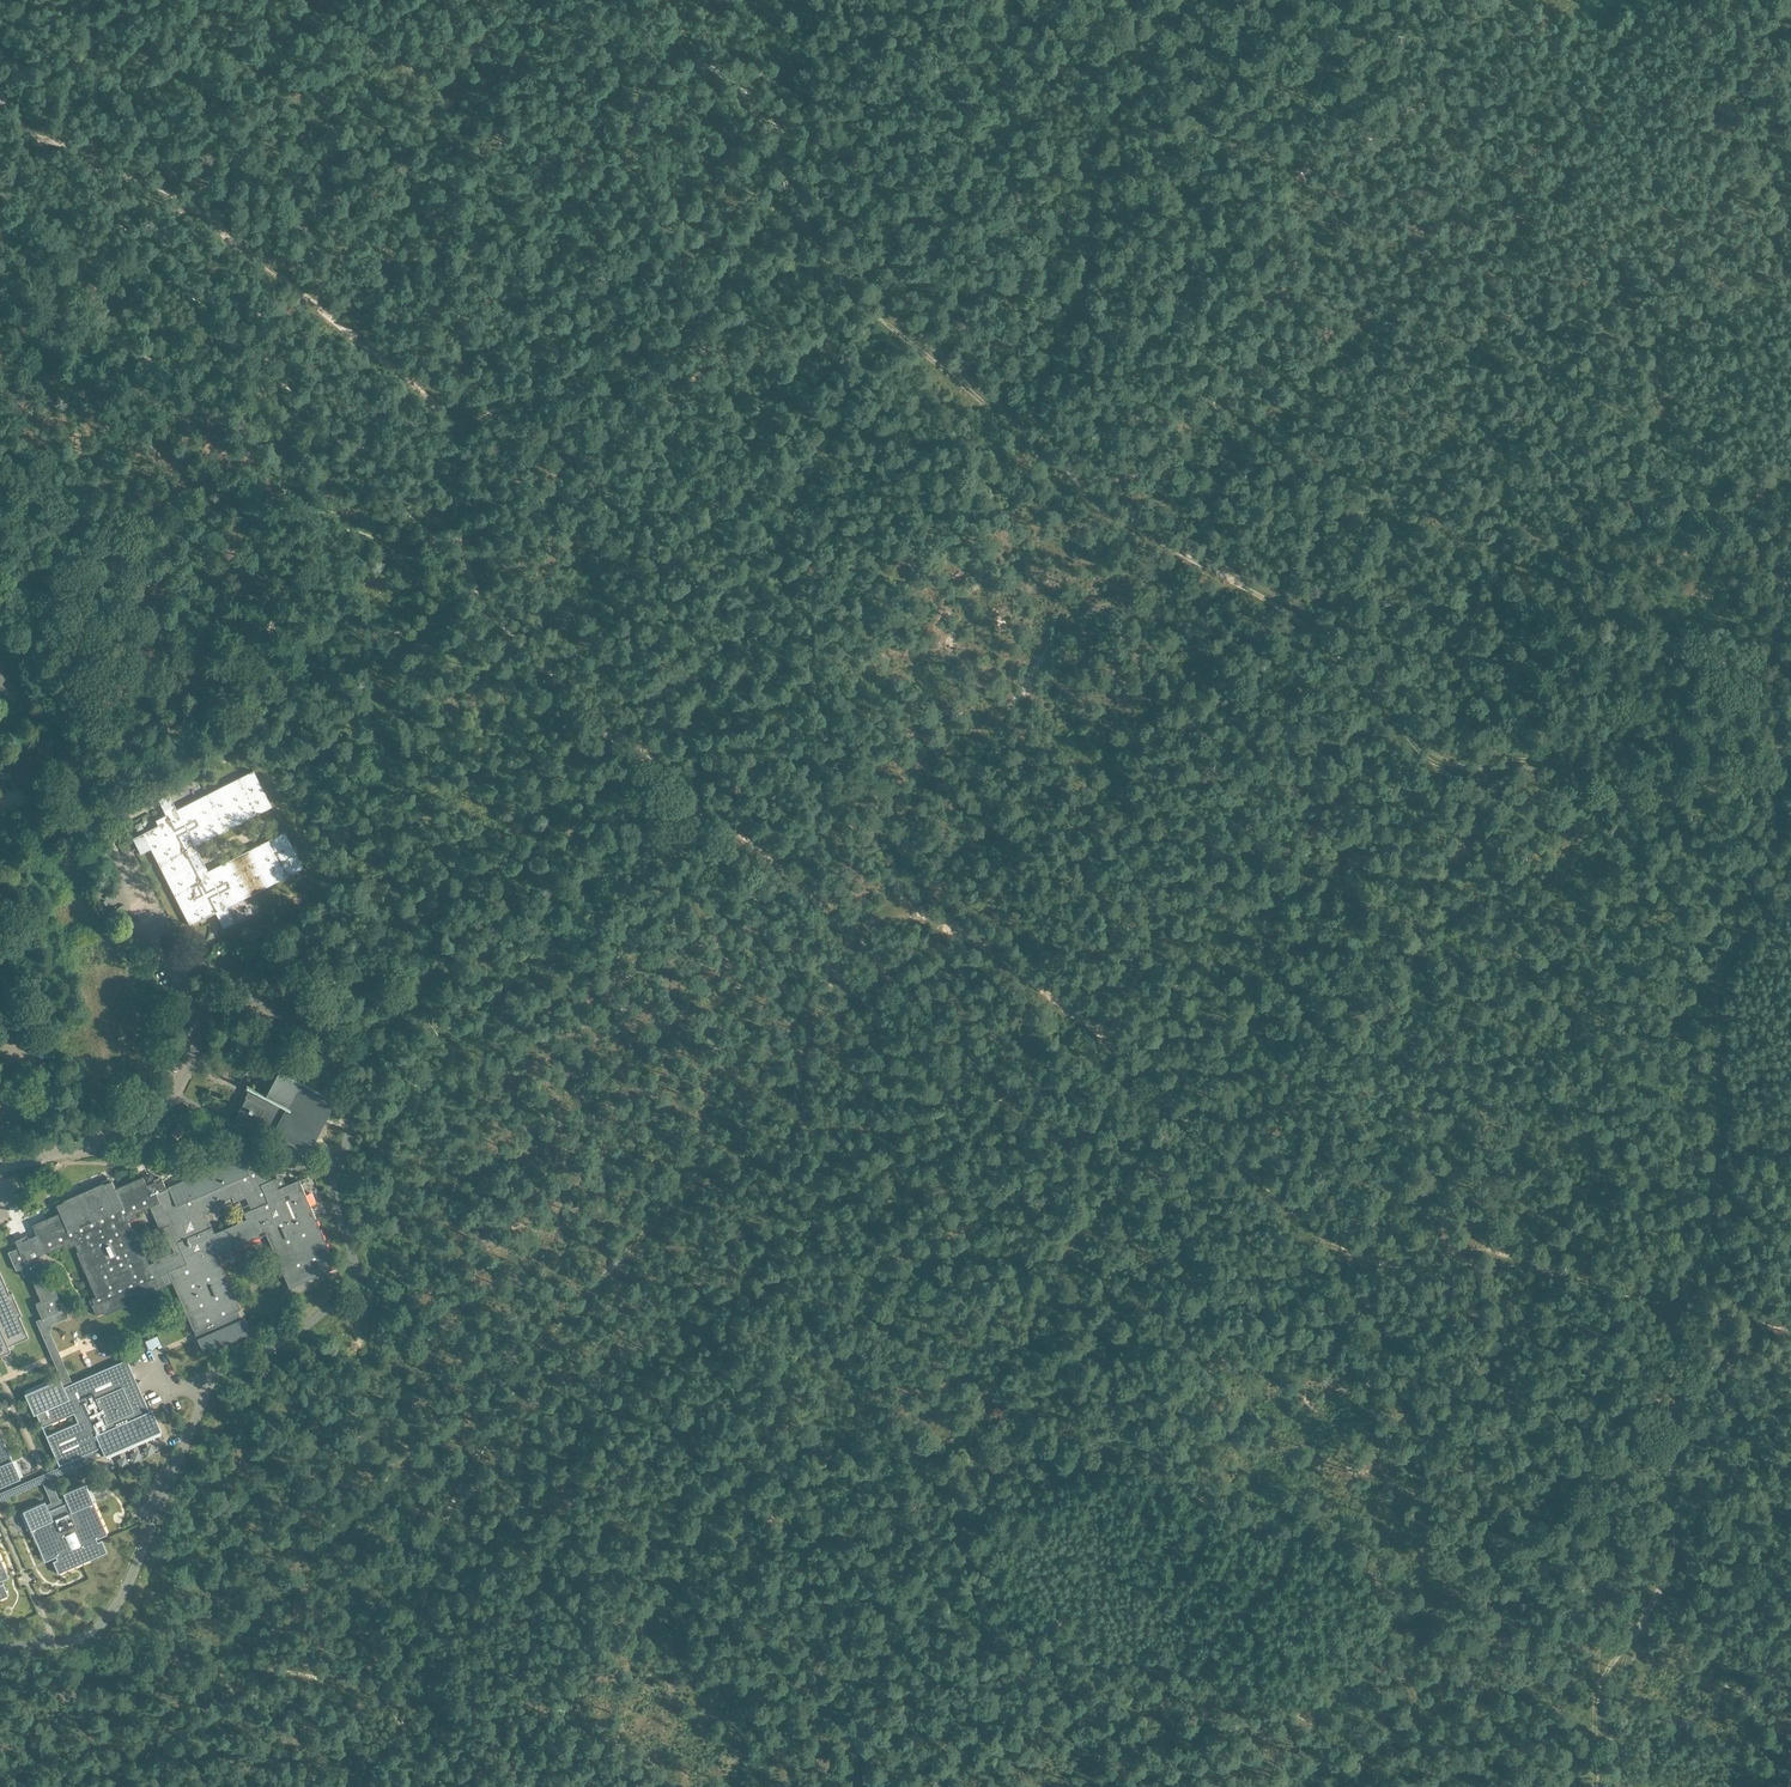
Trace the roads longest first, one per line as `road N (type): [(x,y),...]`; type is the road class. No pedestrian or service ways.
road 1 (track): [(458,1786),(382,1691),(406,1648),(466,1473),(583,1296),(793,1073),(858,935)]
road 2 (residential): [(0,1648),(50,1646),(94,1631),(141,1558),(213,1381),(317,1318),(353,1279),(333,1194),(352,1105),(339,1062),(318,1035),(212,965),(200,962),(176,977)]
road 3 (track): [(664,0),(698,57),(768,118),(793,208),(851,291),(1065,482),(1182,554)]
road 4 (track): [(1182,554),(1289,612),(1353,669),(1433,762),(1526,760),(1600,786),(1665,794),(1775,759)]
road 5 (track): [(1681,1302),(1494,1252),(1359,1260),(1327,1243),(1170,1107)]
road 6 (track): [(1775,759),(1773,885),(1715,971),(1715,1192),(1688,1285)]
road 7 (track): [(23,125),(191,207),(454,414)]
road 8 (track): [(1681,1302),(1672,1555),(1656,1592),(1604,1659),(1596,1686),(1596,1786)]
road 9 (track): [(899,906),(912,809),(926,772),(1004,713),(1072,623),(1132,593),(1182,554)]
road 10 (track): [(1170,1107),(1134,1064),(982,946),(899,906)]
road 11 (track): [(606,726),(858,935)]
road 12 (residential): [(0,1164),(135,1131),(169,1102),(194,1043)]
road 13 (track): [(468,563),(495,618),(606,726)]
road 14 (residential): [(176,977),(93,820)]
road 15 (track): [(1430,1709),(1510,1690),(1596,1686)]
road 16 (track): [(1790,609),(1776,671),(1775,759)]
road 17 (track): [(454,414),(468,563)]

